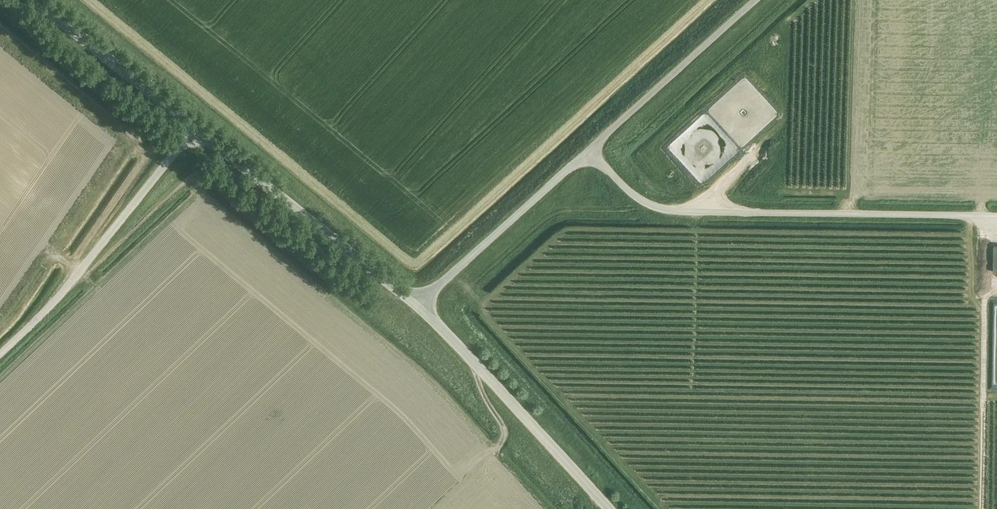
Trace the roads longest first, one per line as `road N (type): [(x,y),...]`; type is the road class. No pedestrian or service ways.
road 1 (unclassified): [(996,216),(670,214),(646,204),(591,147)]
road 2 (unclassified): [(0,354),(79,271),(192,126)]
road 3 (unclassified): [(418,305),(192,126)]
road 4 (unclassified): [(607,508),(418,305)]
road 5 (unclassified): [(418,305),(591,147)]
road 6 (unclassified): [(591,147),(756,0)]
road 7 (unclassified): [(192,126),(29,0)]

